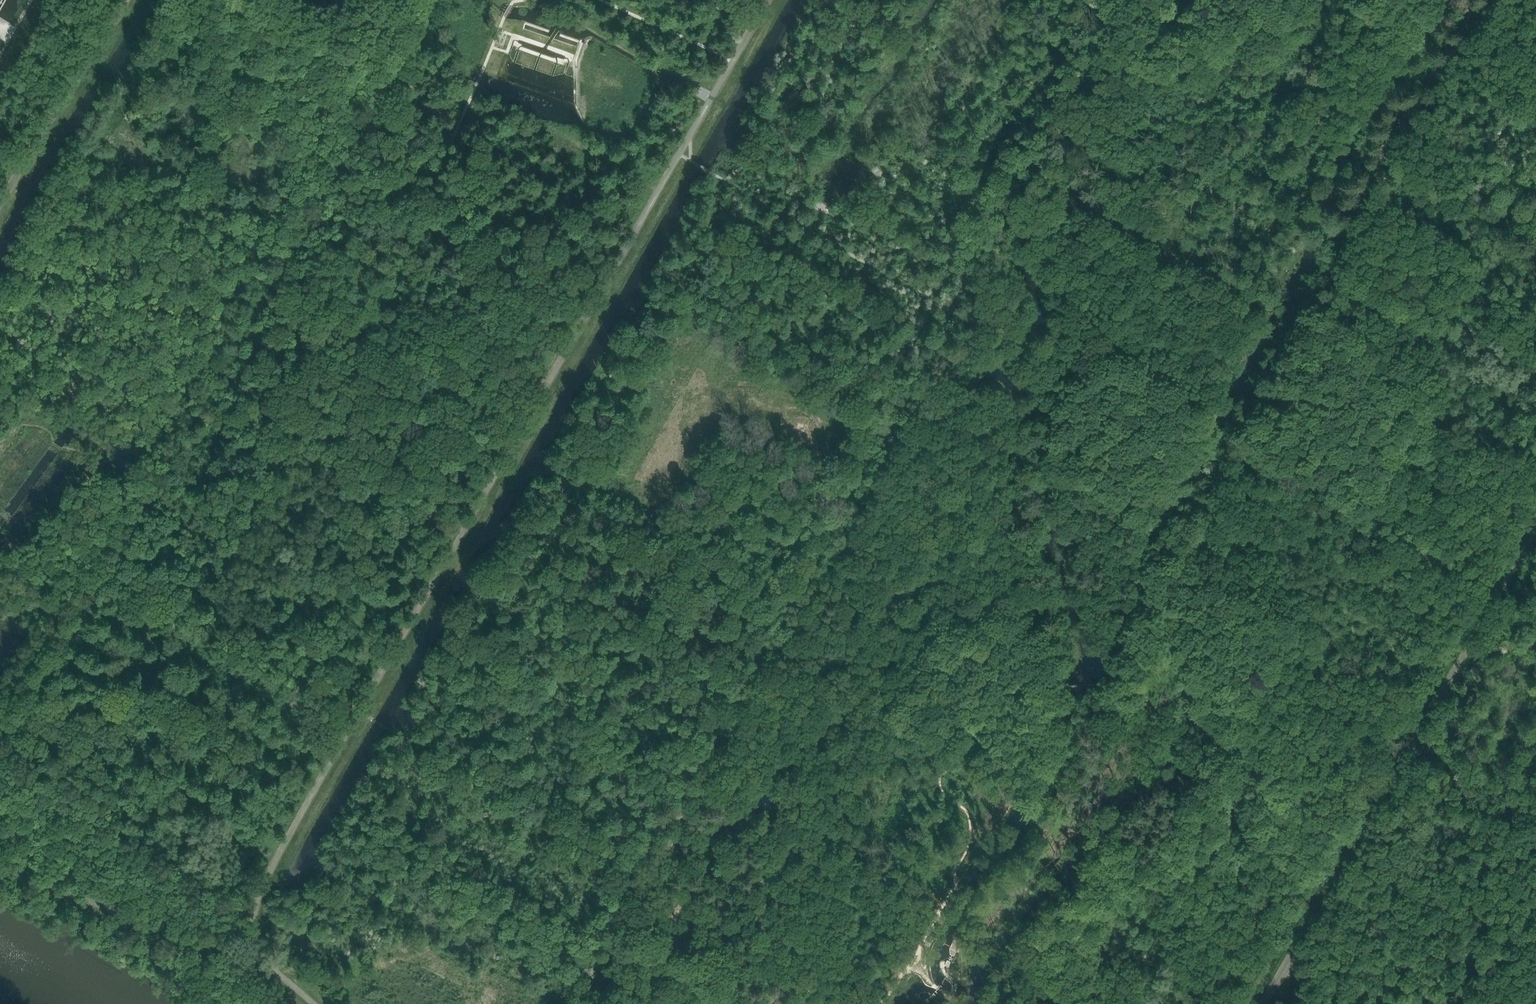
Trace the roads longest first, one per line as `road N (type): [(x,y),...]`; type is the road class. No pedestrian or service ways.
road 1 (unclassified): [(0,205),(127,0)]
road 2 (unclassified): [(768,0),(689,136)]

